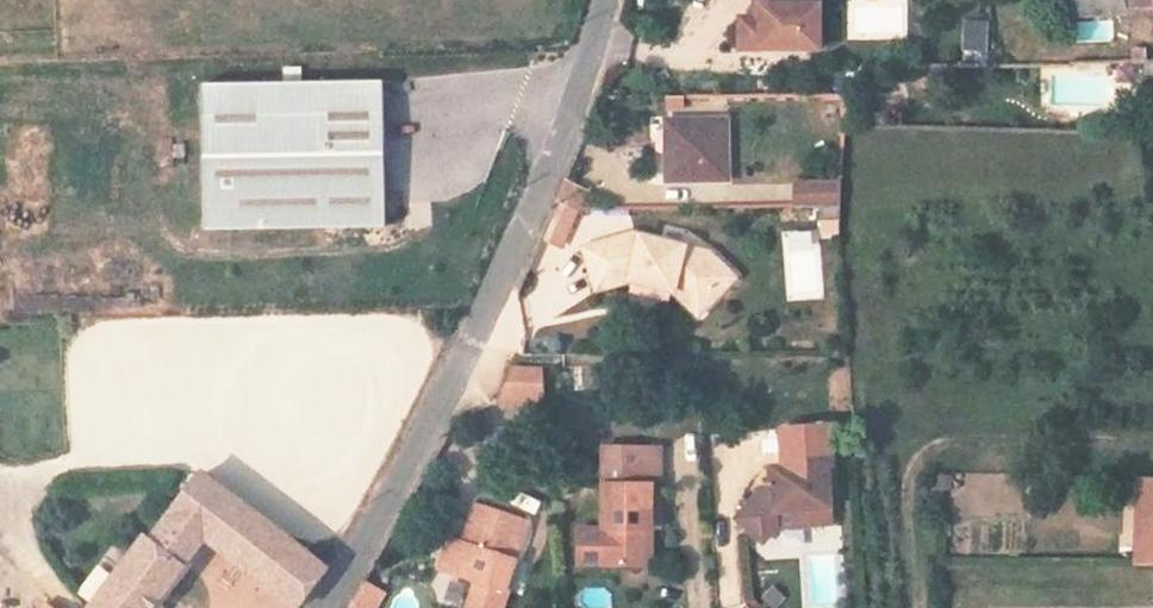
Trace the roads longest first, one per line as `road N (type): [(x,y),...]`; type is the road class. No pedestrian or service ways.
road 1 (residential): [(327,607),(480,328),(610,0)]

